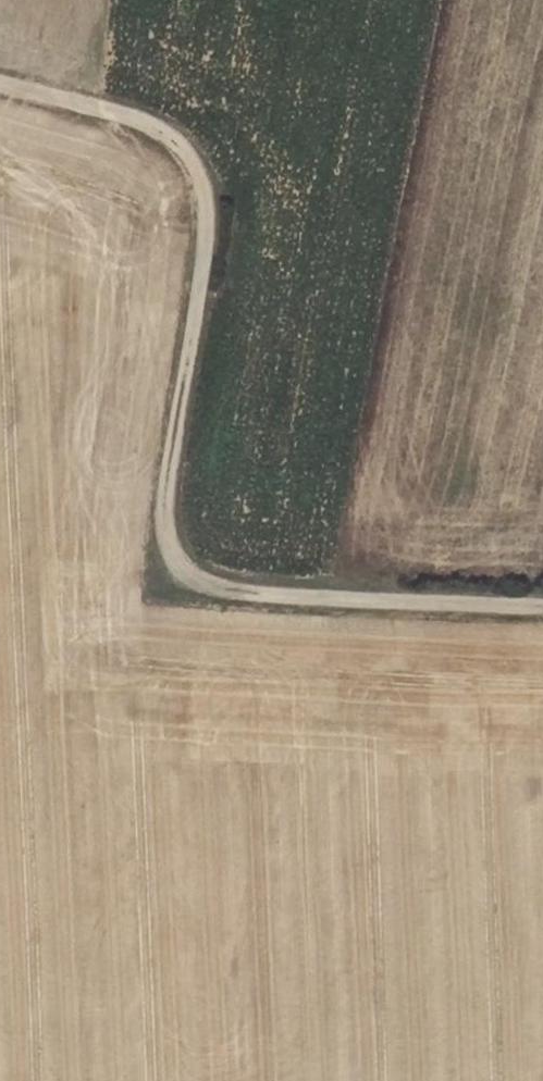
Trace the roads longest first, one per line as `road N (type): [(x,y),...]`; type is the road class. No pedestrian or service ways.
road 1 (track): [(542,609),(219,592),(192,578),(171,553),(166,483),(209,221),(204,183),(178,148),(143,126),(0,84)]

